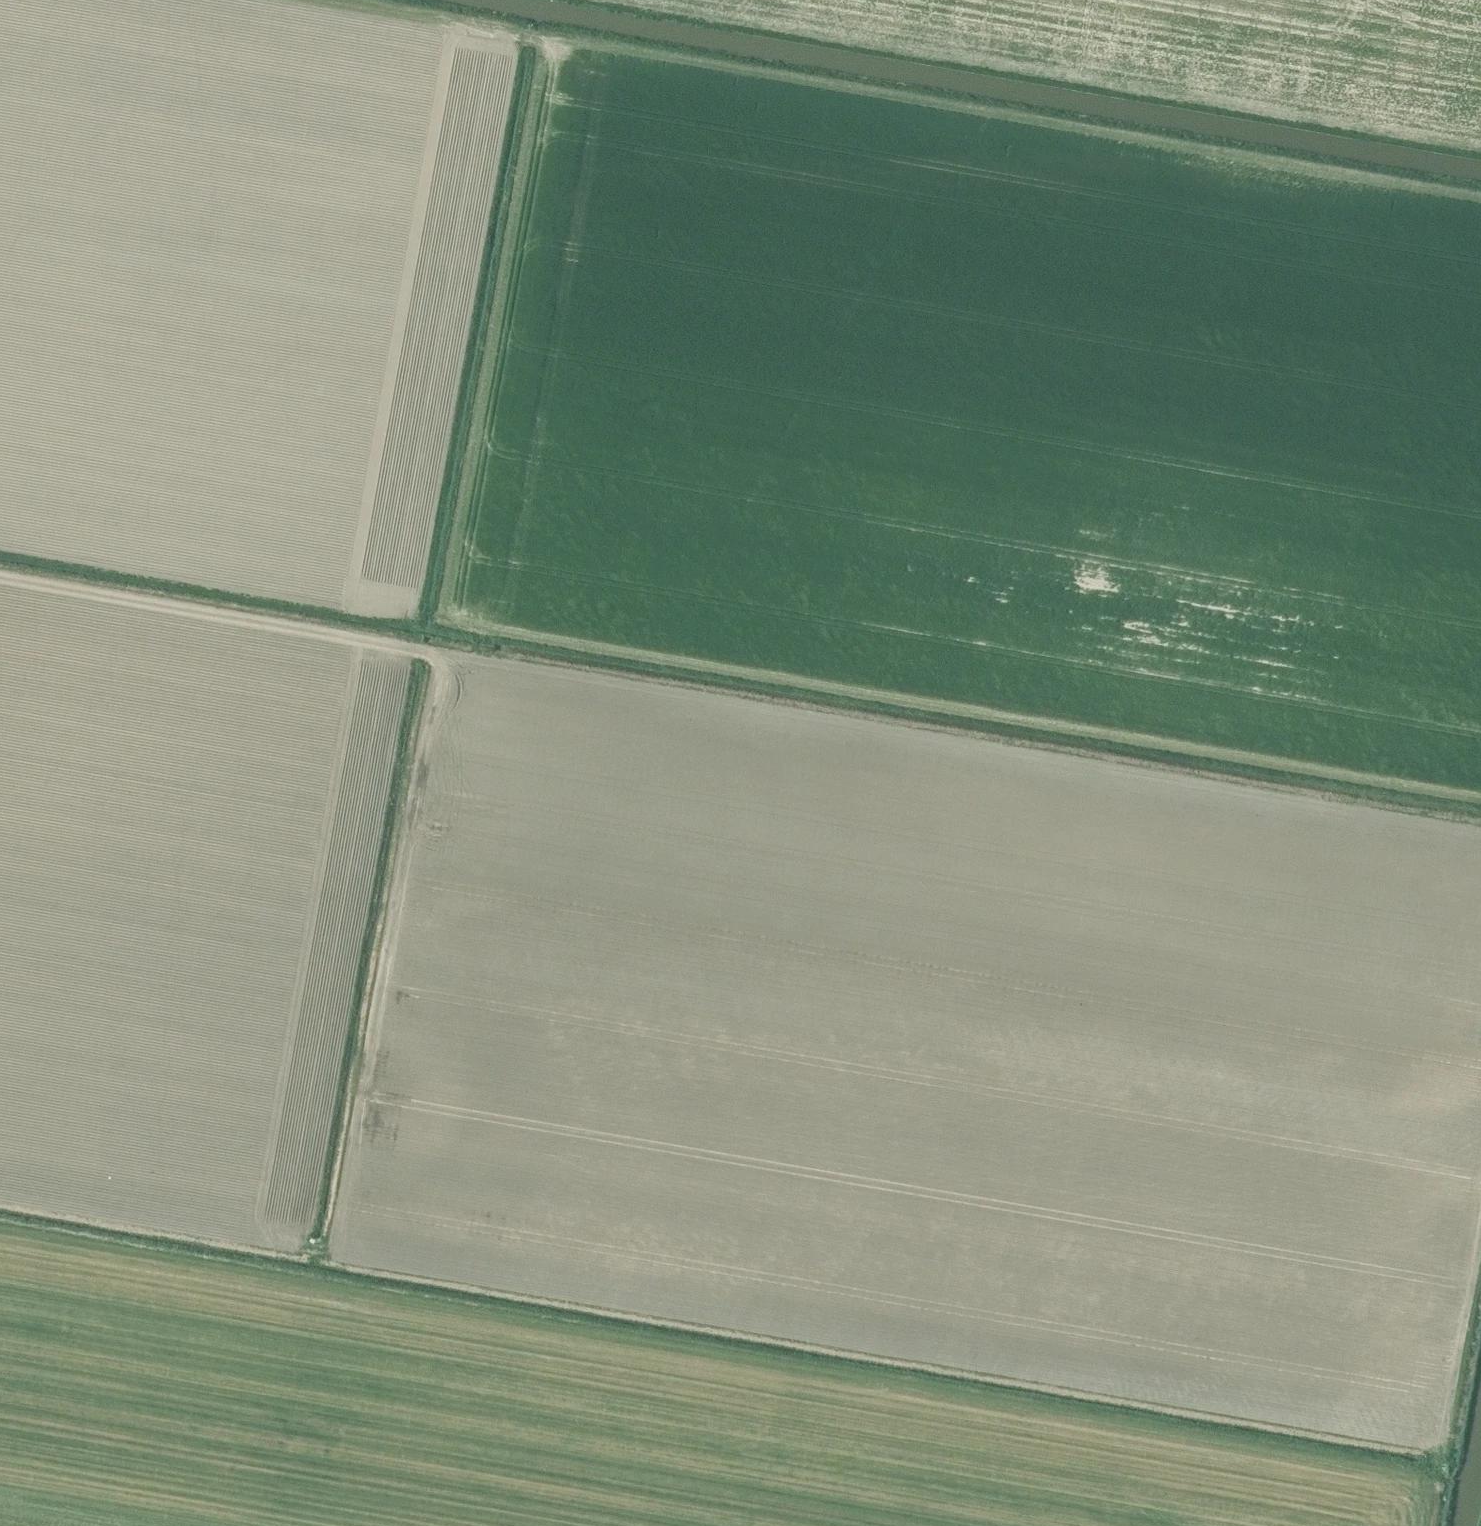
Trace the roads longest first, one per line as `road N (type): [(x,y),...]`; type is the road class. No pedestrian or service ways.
road 1 (unclassified): [(542,35),(336,0)]

